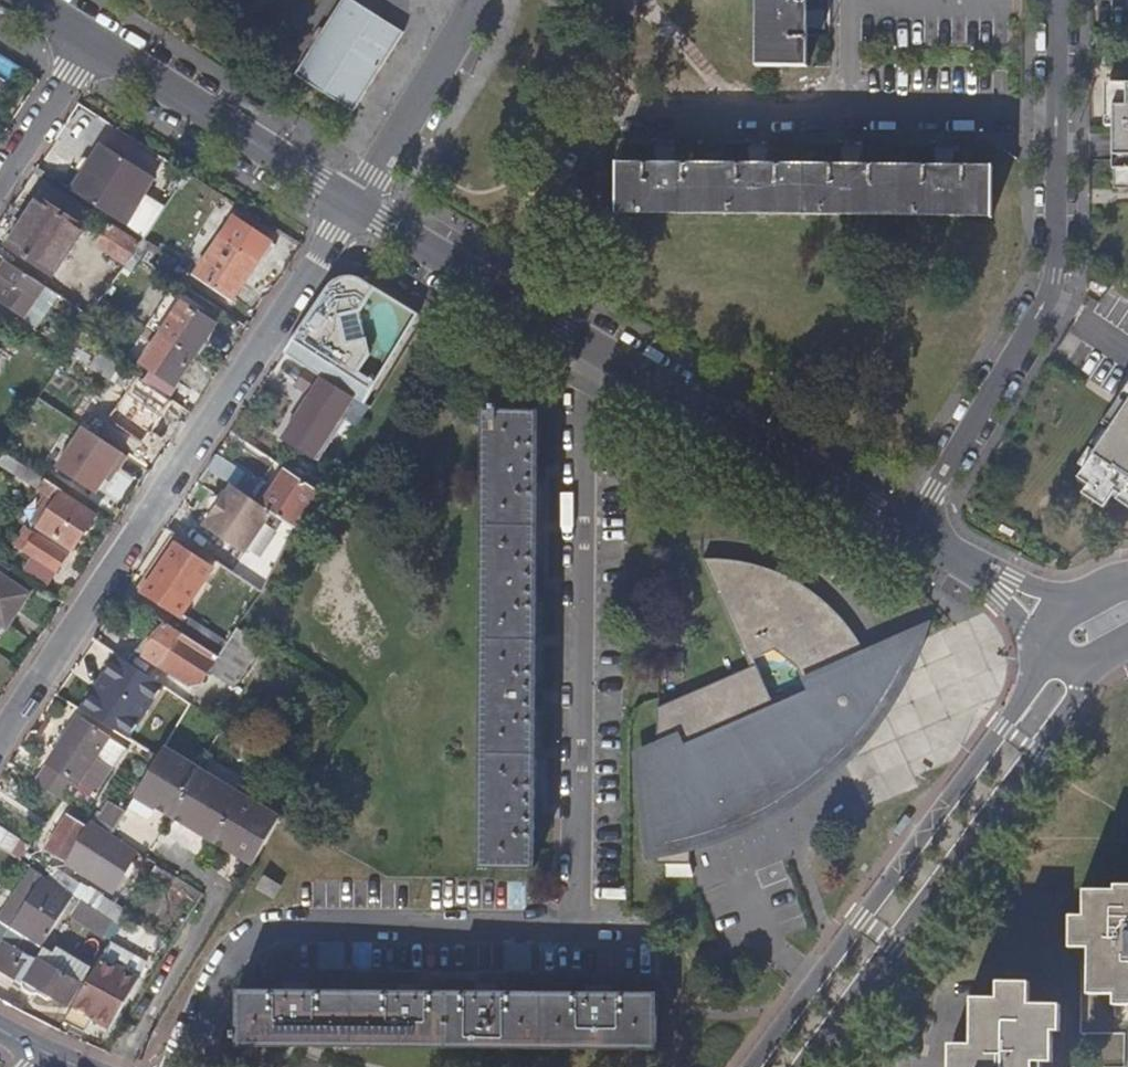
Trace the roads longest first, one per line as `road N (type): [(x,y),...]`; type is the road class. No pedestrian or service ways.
road 1 (unclassified): [(187,1066),(245,943),(284,927),(577,921),(580,394),(595,342)]
road 2 (residential): [(0,732),(349,202)]
road 3 (residential): [(913,533),(1056,277),(1057,0)]
road 4 (tertiary): [(1043,638),(1033,685),(752,1066)]
road 5 (tertiary): [(800,1066),(1092,665)]
road 6 (residential): [(595,342),(913,533)]
road 7 (residential): [(89,40),(349,202)]
road 8 (residential): [(349,202),(595,342)]
road 9 (residential): [(473,0),(349,202)]
road 10 (residential): [(0,175),(89,40)]

